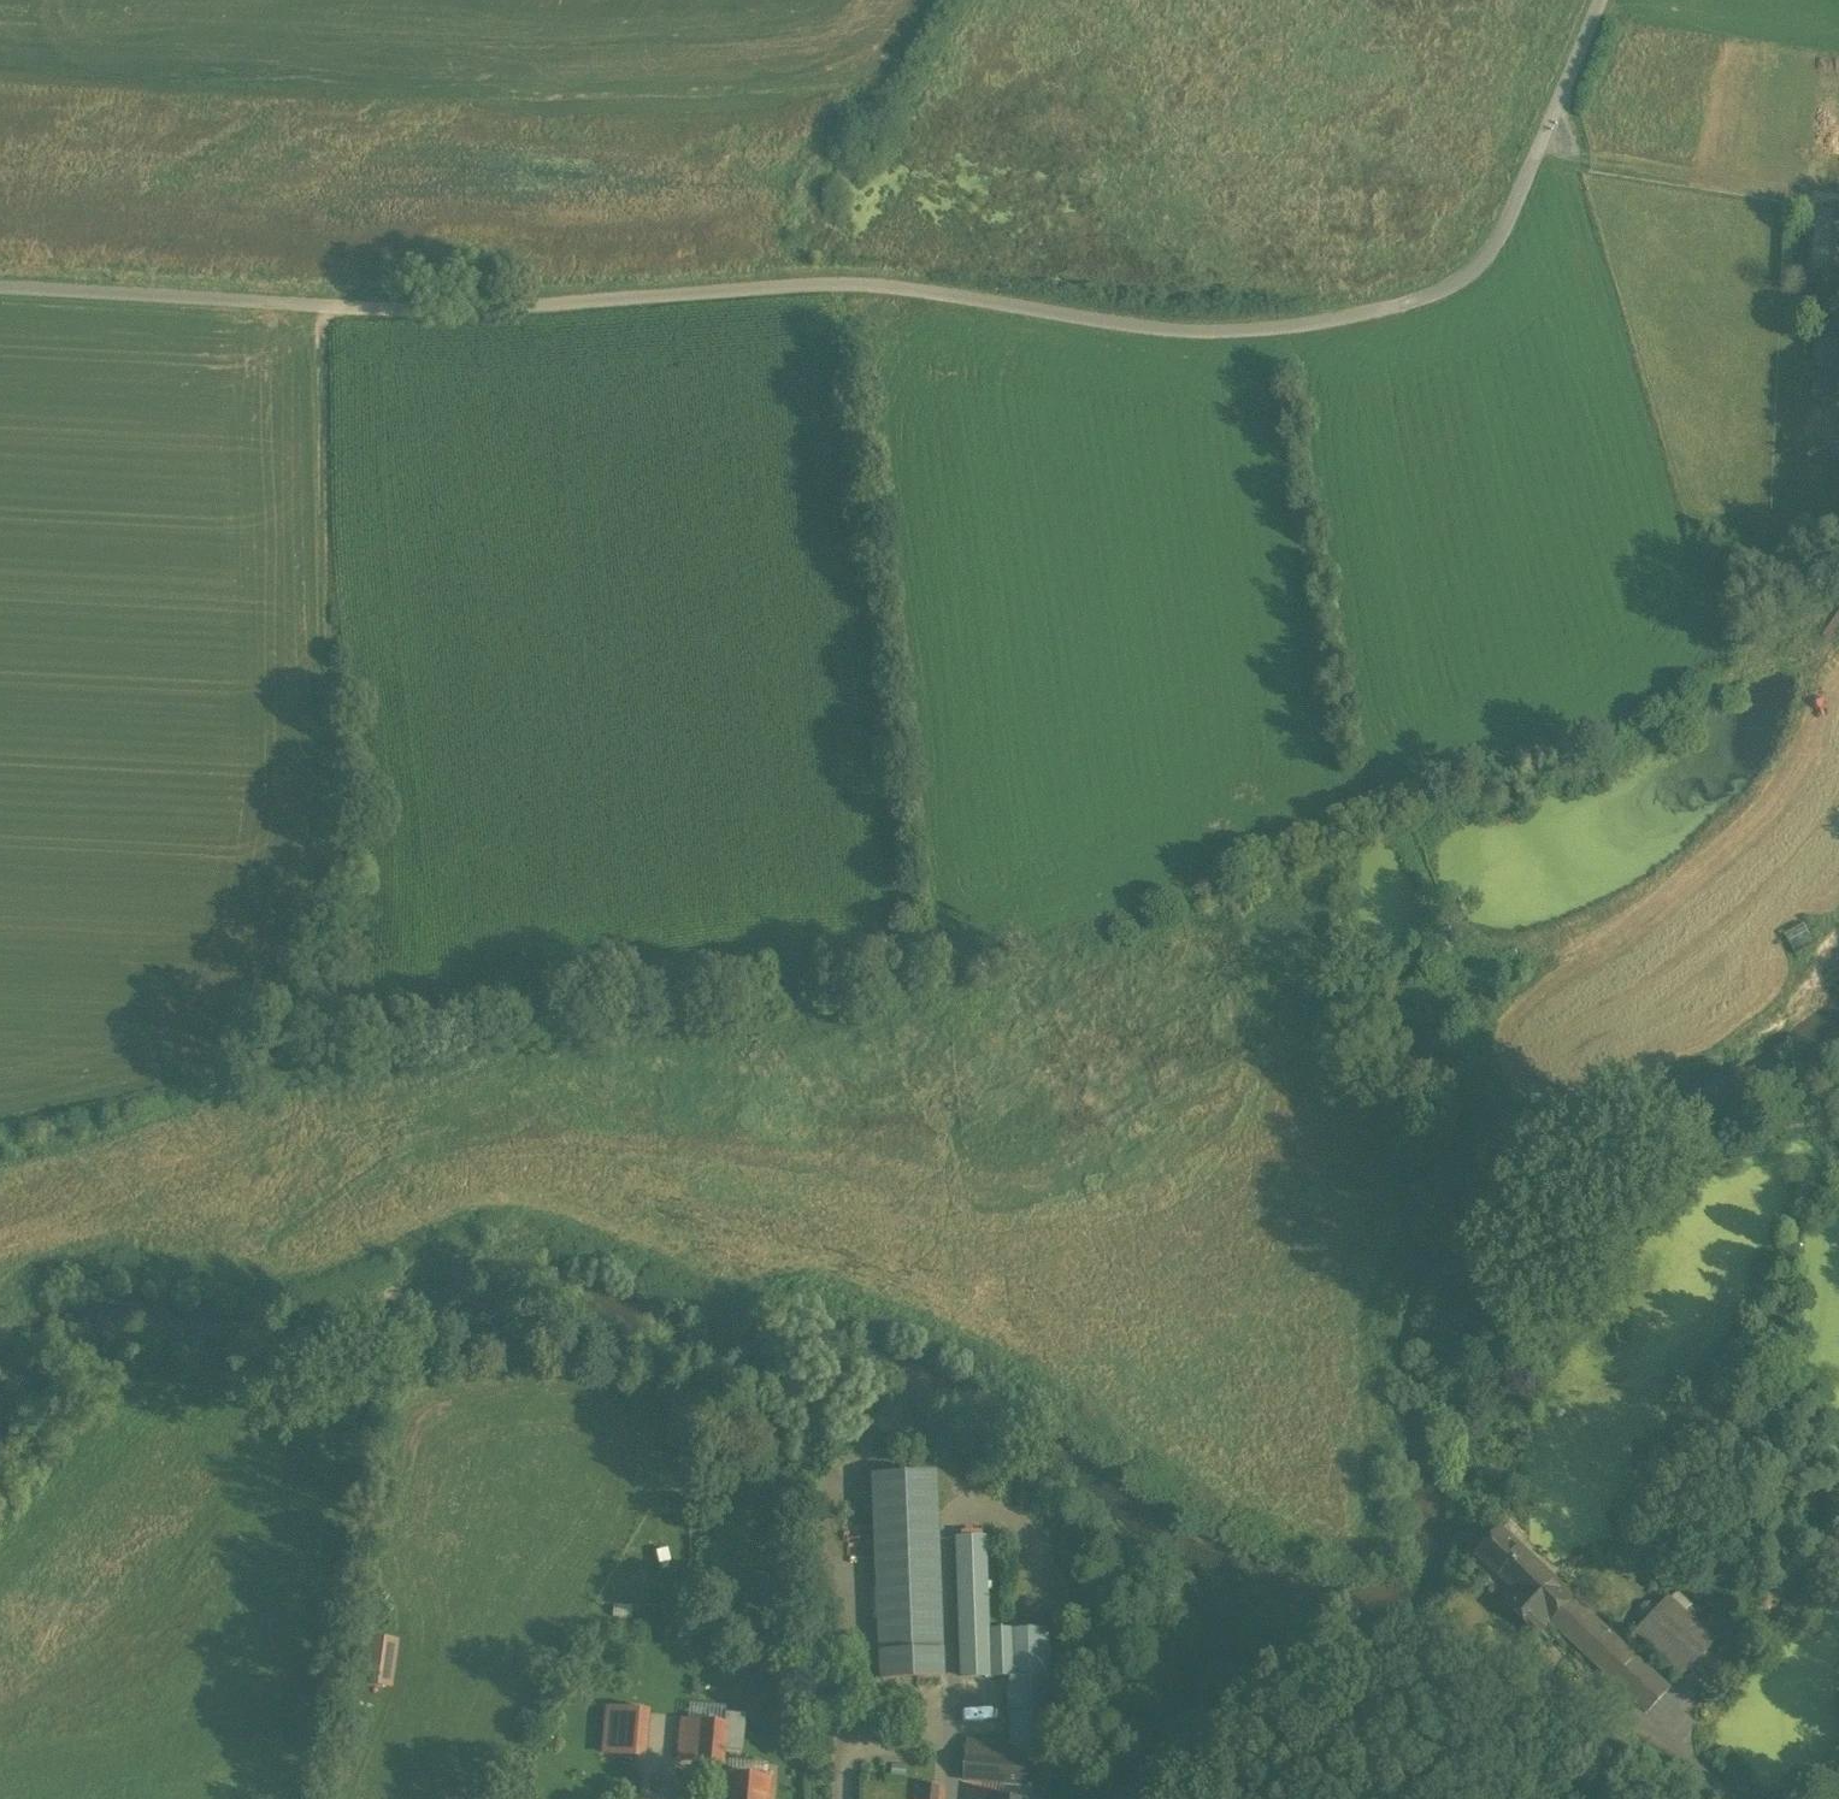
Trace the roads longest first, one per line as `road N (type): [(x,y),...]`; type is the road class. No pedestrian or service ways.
road 1 (track): [(1547,132),(1590,169),(1814,207)]

